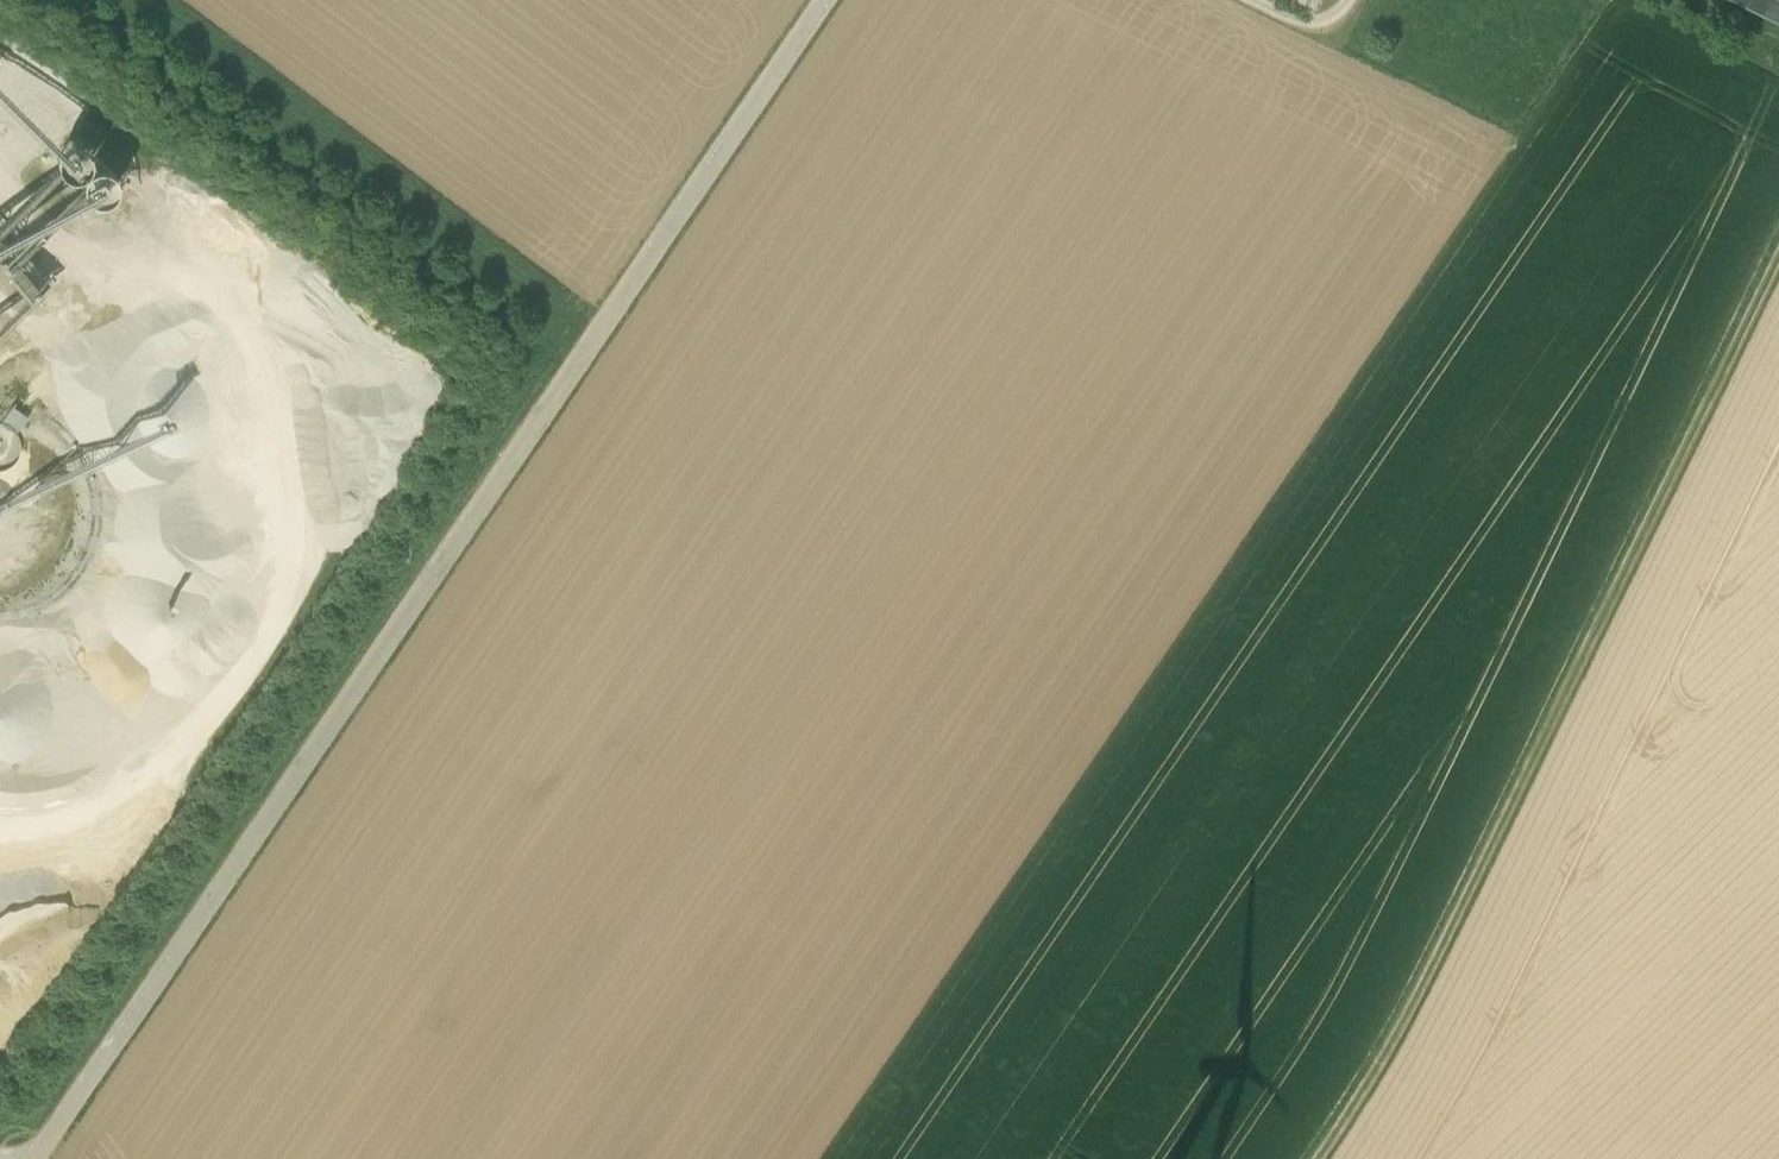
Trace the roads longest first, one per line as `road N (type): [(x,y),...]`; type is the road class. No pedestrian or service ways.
road 1 (unclassified): [(36,1158),(828,0)]
road 2 (track): [(1316,1158),(1416,995),(1778,253)]

